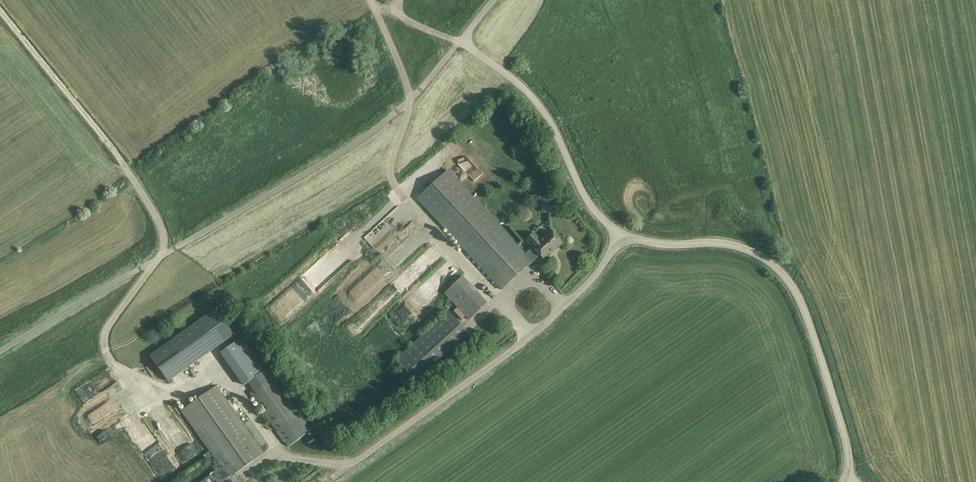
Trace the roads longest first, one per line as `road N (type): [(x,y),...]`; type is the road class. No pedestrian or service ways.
road 1 (unclassified): [(847,481),(845,438),(803,307),(782,275),(731,245),(657,244),(621,233)]
road 2 (unclassified): [(332,478),(531,336),(584,289),(621,233)]
road 3 (unclassified): [(621,233),(586,200),(540,106),(459,42)]
road 4 (track): [(124,164),(0,10)]

